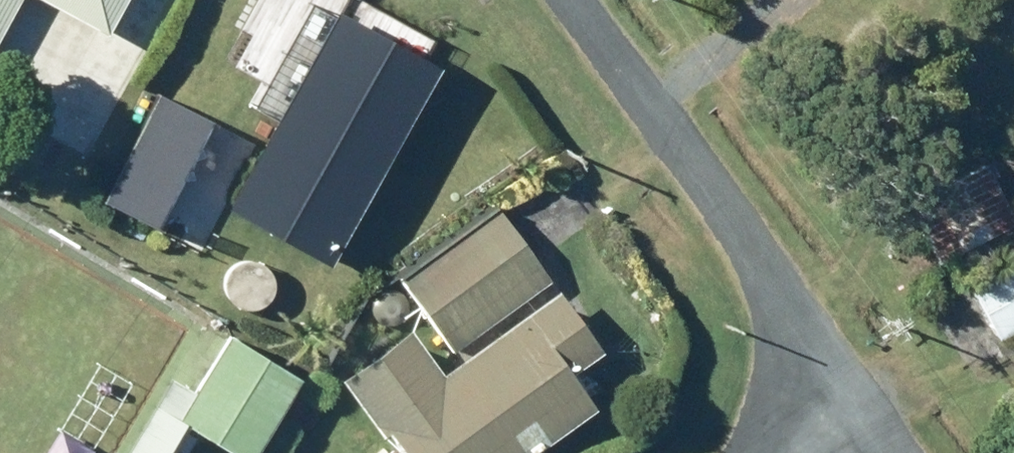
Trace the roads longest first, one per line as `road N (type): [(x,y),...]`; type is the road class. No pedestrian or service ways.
road 1 (residential): [(572,0),(862,421)]

